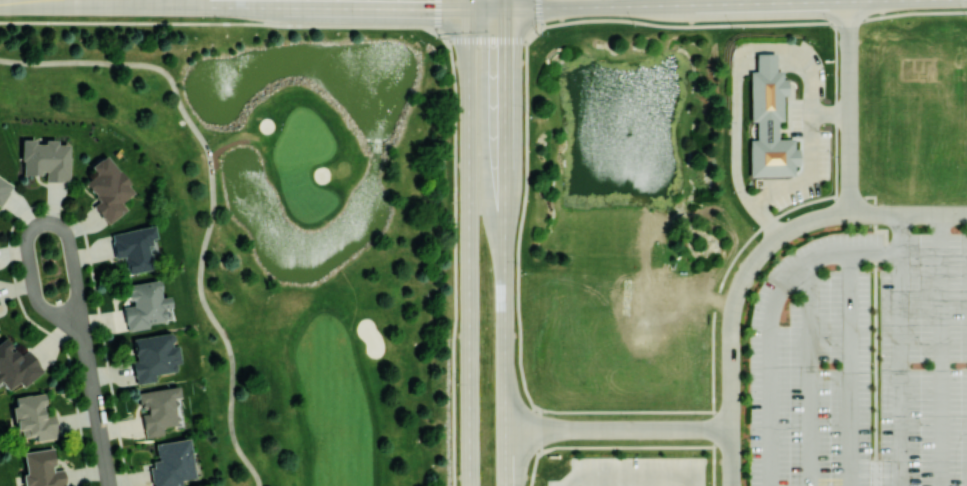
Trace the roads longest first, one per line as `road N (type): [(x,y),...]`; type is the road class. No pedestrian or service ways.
road 1 (secondary): [(505,485),(506,0)]
road 2 (secondary): [(468,9),(471,485)]
road 3 (secondary): [(0,8),(468,9)]
road 4 (secondary): [(468,9),(849,0)]
road 5 (residential): [(81,322),(68,235),(45,220),(28,240),(34,289),(48,308),(81,322)]
road 6 (residential): [(540,429),(732,428)]
road 7 (residential): [(110,485),(81,322)]
road 8 (residential): [(746,274),(732,323),(732,428)]

